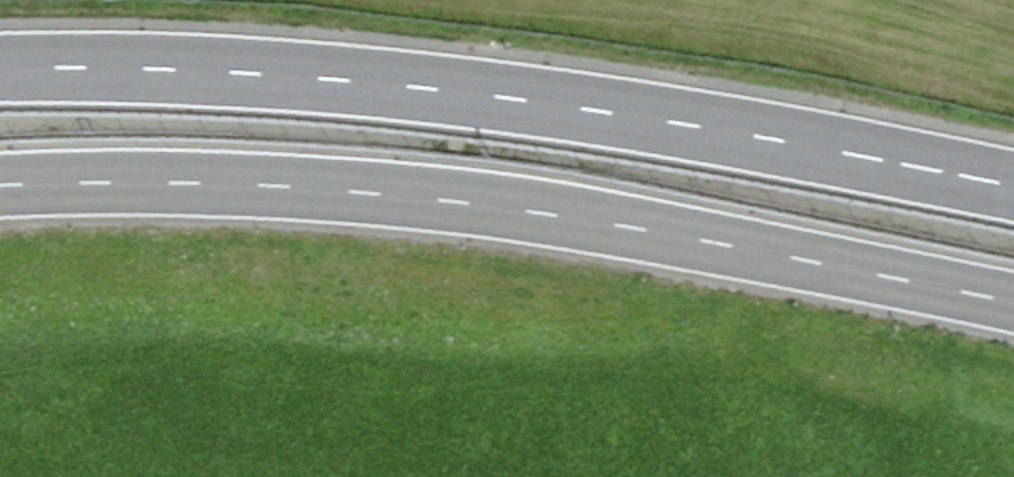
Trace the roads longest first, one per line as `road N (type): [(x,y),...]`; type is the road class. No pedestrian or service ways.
road 1 (tertiary): [(1013,306),(709,240),(406,199),(214,184),(0,185)]
road 2 (primary): [(0,70),(197,70),(427,91),(1013,188)]

